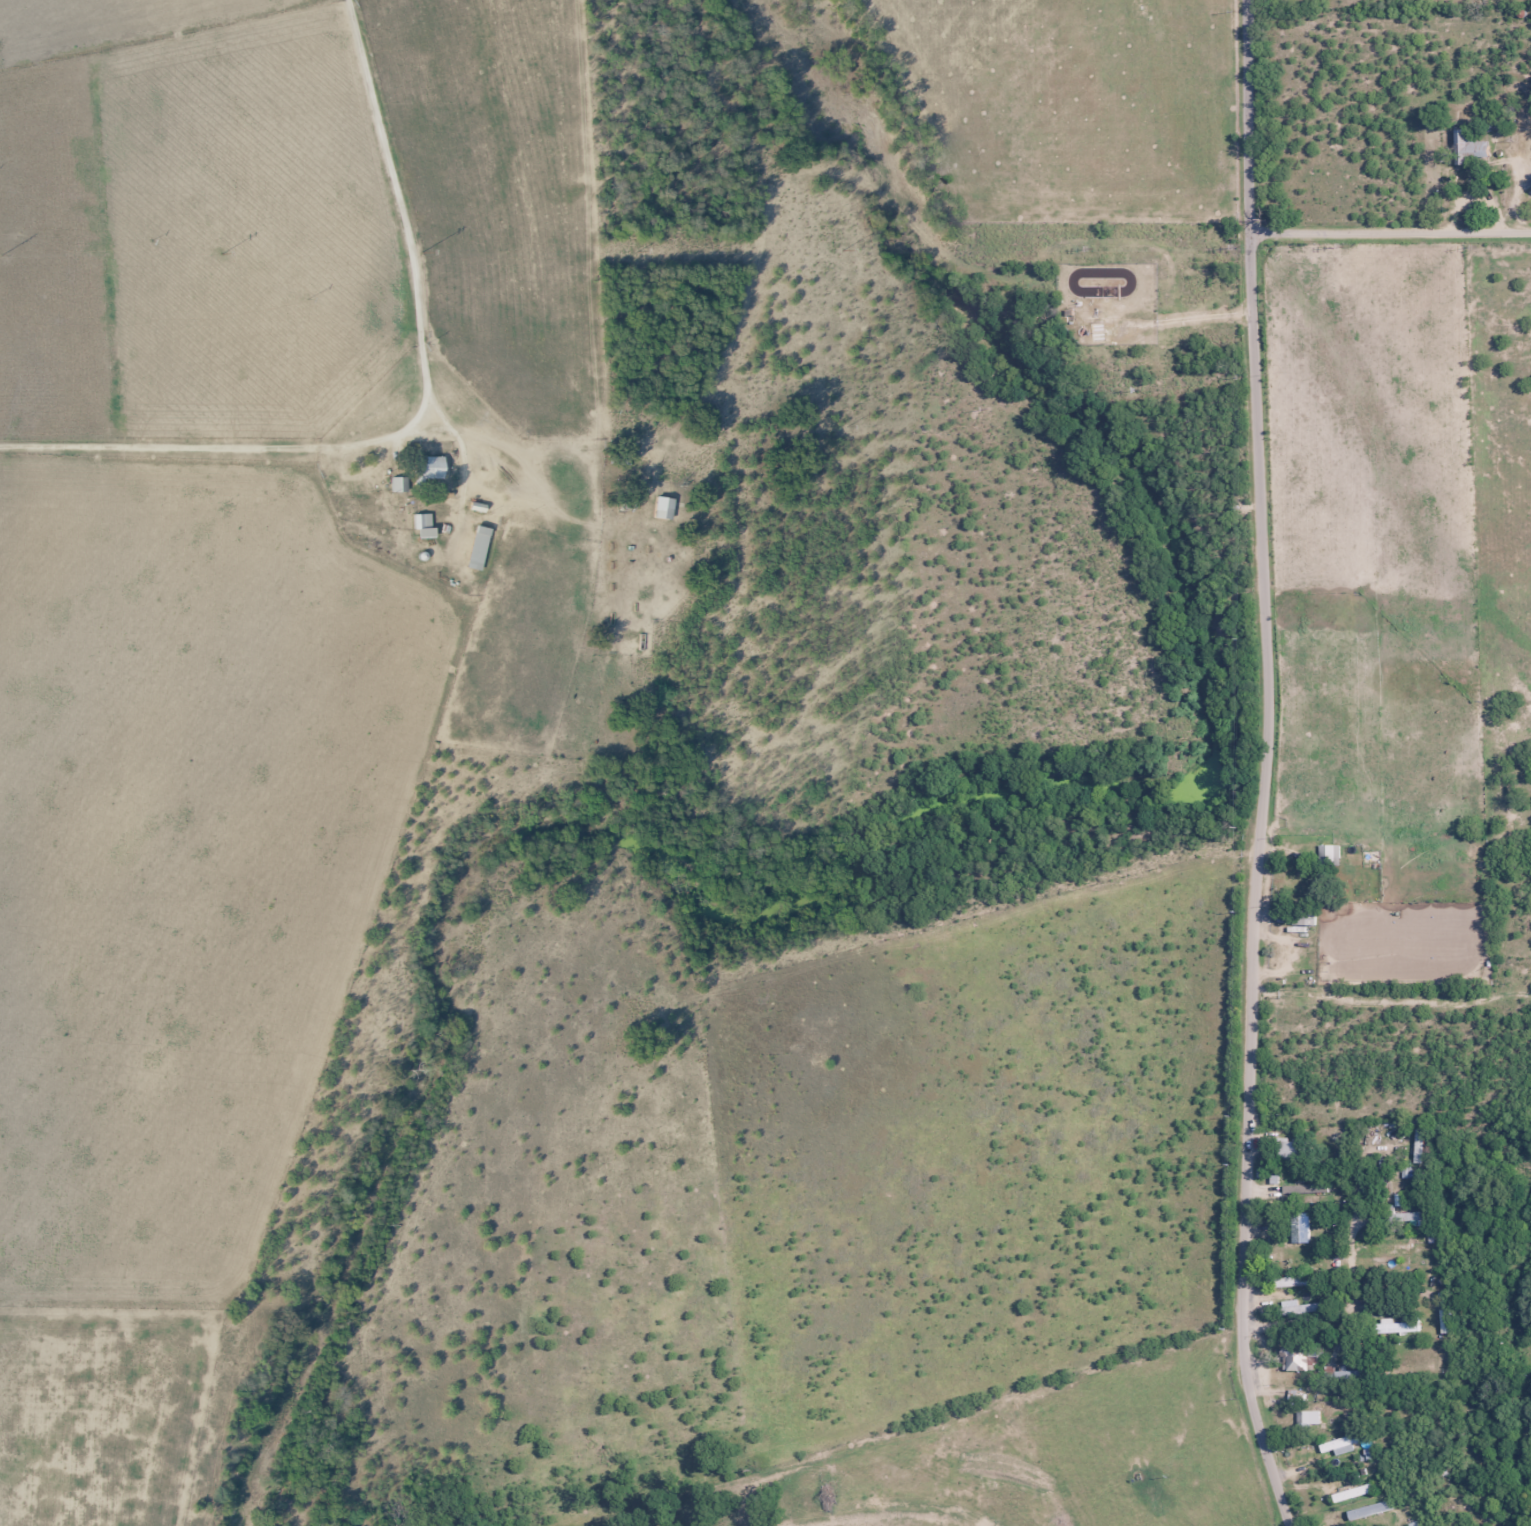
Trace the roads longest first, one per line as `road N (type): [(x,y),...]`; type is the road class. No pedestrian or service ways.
road 1 (residential): [(1287,1518),(1247,1379),(1243,1334),(1258,876),(1272,703),(1252,234)]
road 2 (residential): [(1530,232),(1252,234)]
road 3 (residential): [(1252,234),(1250,0)]

